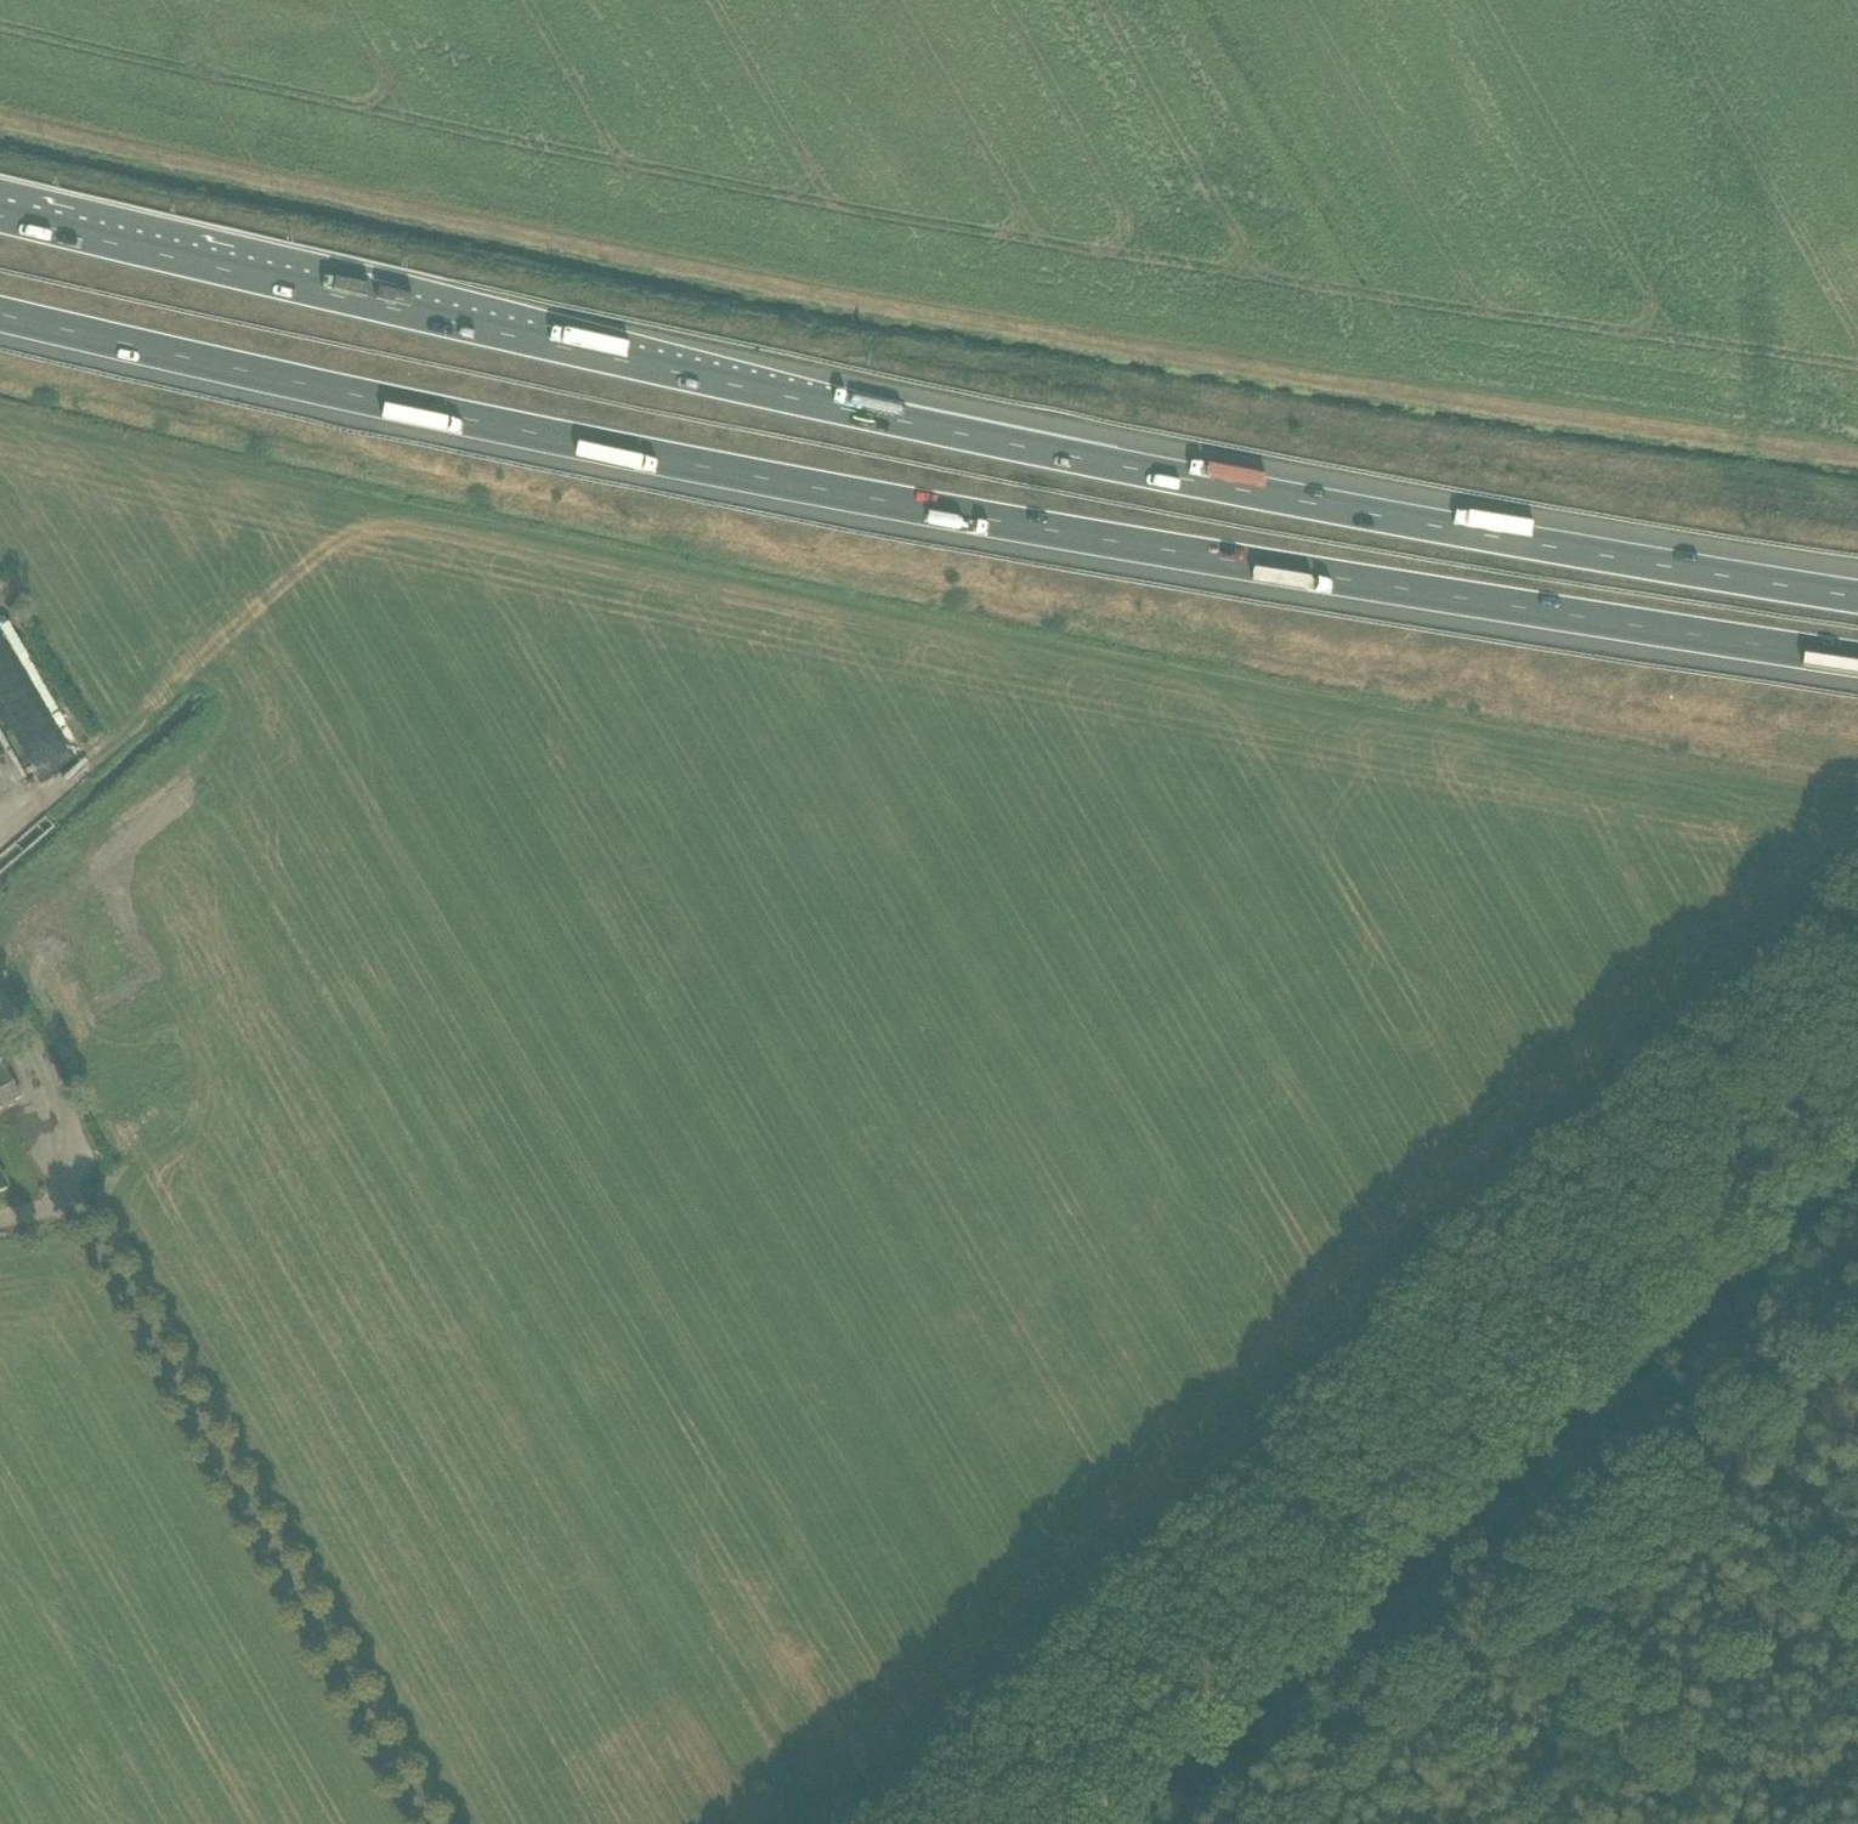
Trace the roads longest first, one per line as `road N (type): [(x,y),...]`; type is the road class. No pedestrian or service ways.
road 1 (motorway): [(1857,595),(1540,546),(830,408),(0,217)]
road 2 (motorway): [(0,317),(810,489),(1529,614),(1857,660)]
road 3 (track): [(1857,462),(1201,359),(305,188),(0,121)]
road 4 (unclassified): [(1031,1823),(1715,1205),(1857,1092)]
road 5 (track): [(1857,1714),(1808,1710),(1612,1634),(1534,1619),(1480,1628),(1268,1823)]

